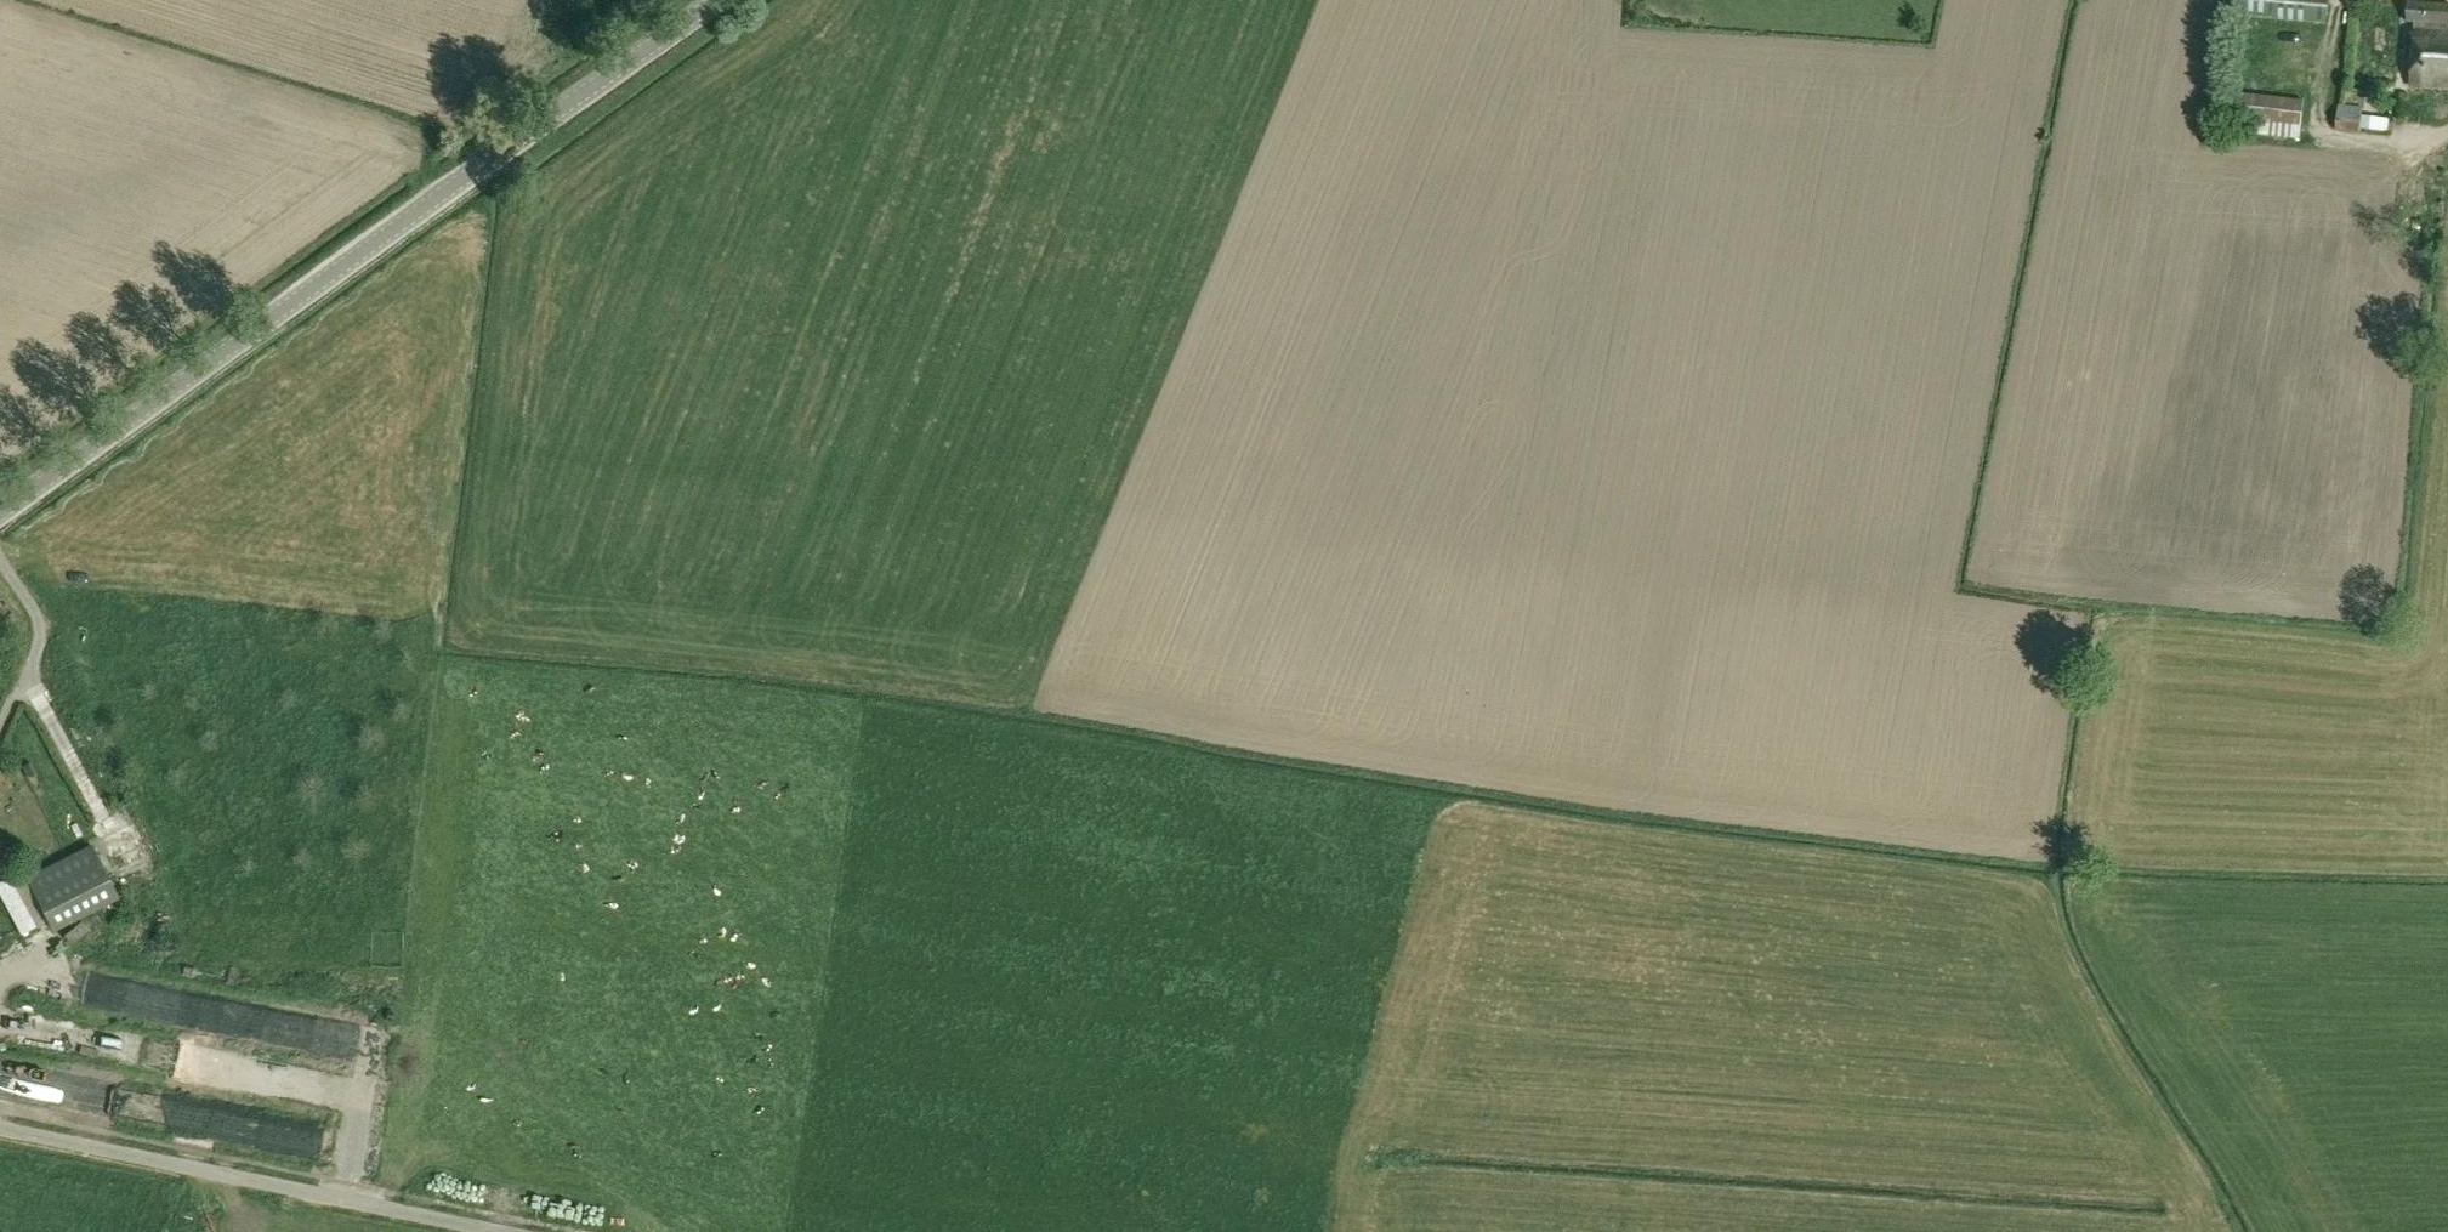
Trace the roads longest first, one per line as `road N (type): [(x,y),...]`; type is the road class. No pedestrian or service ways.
road 1 (tertiary): [(0,510),(718,0)]
road 2 (unclassified): [(0,1124),(513,1231)]

